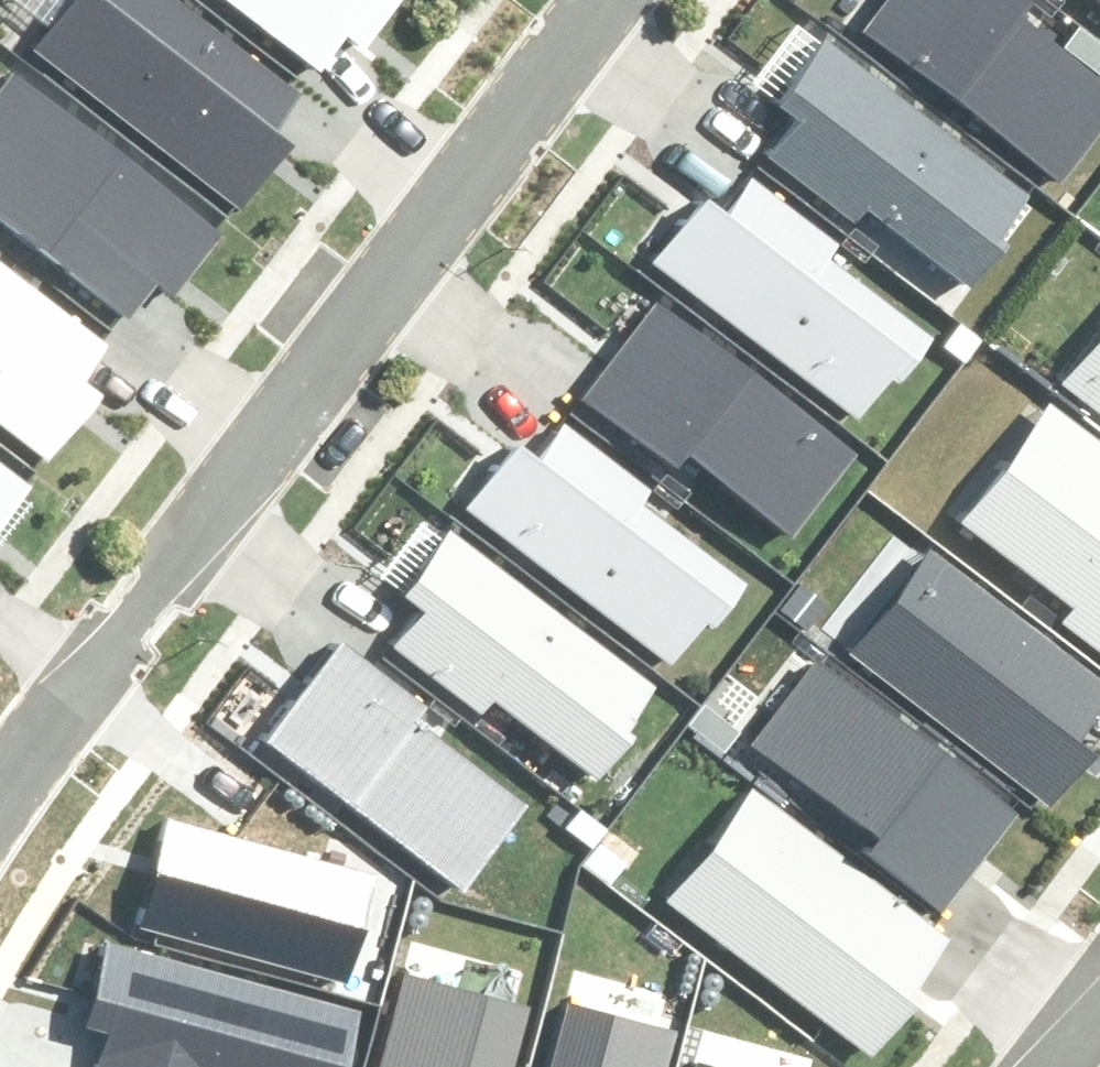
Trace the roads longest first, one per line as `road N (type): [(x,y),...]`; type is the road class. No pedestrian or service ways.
road 1 (residential): [(605,0),(0,821)]

